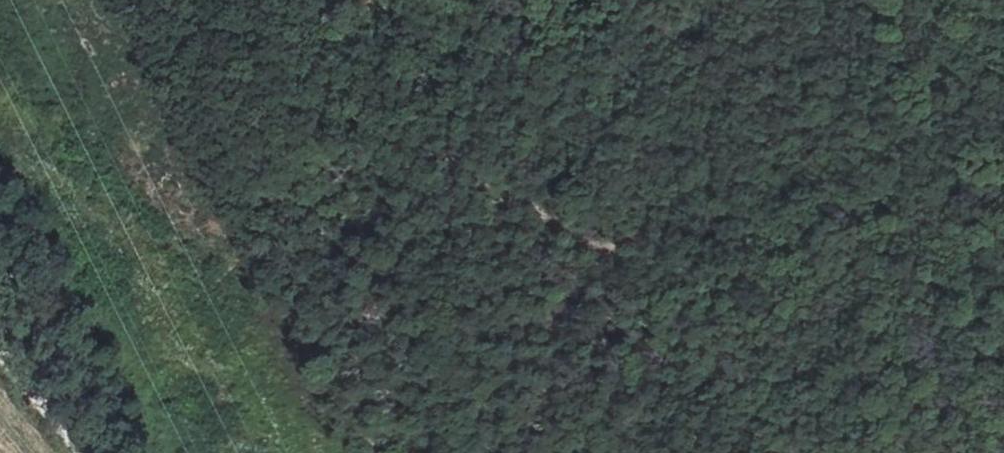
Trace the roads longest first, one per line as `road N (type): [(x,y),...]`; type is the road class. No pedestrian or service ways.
road 1 (track): [(0,353),(79,452)]

